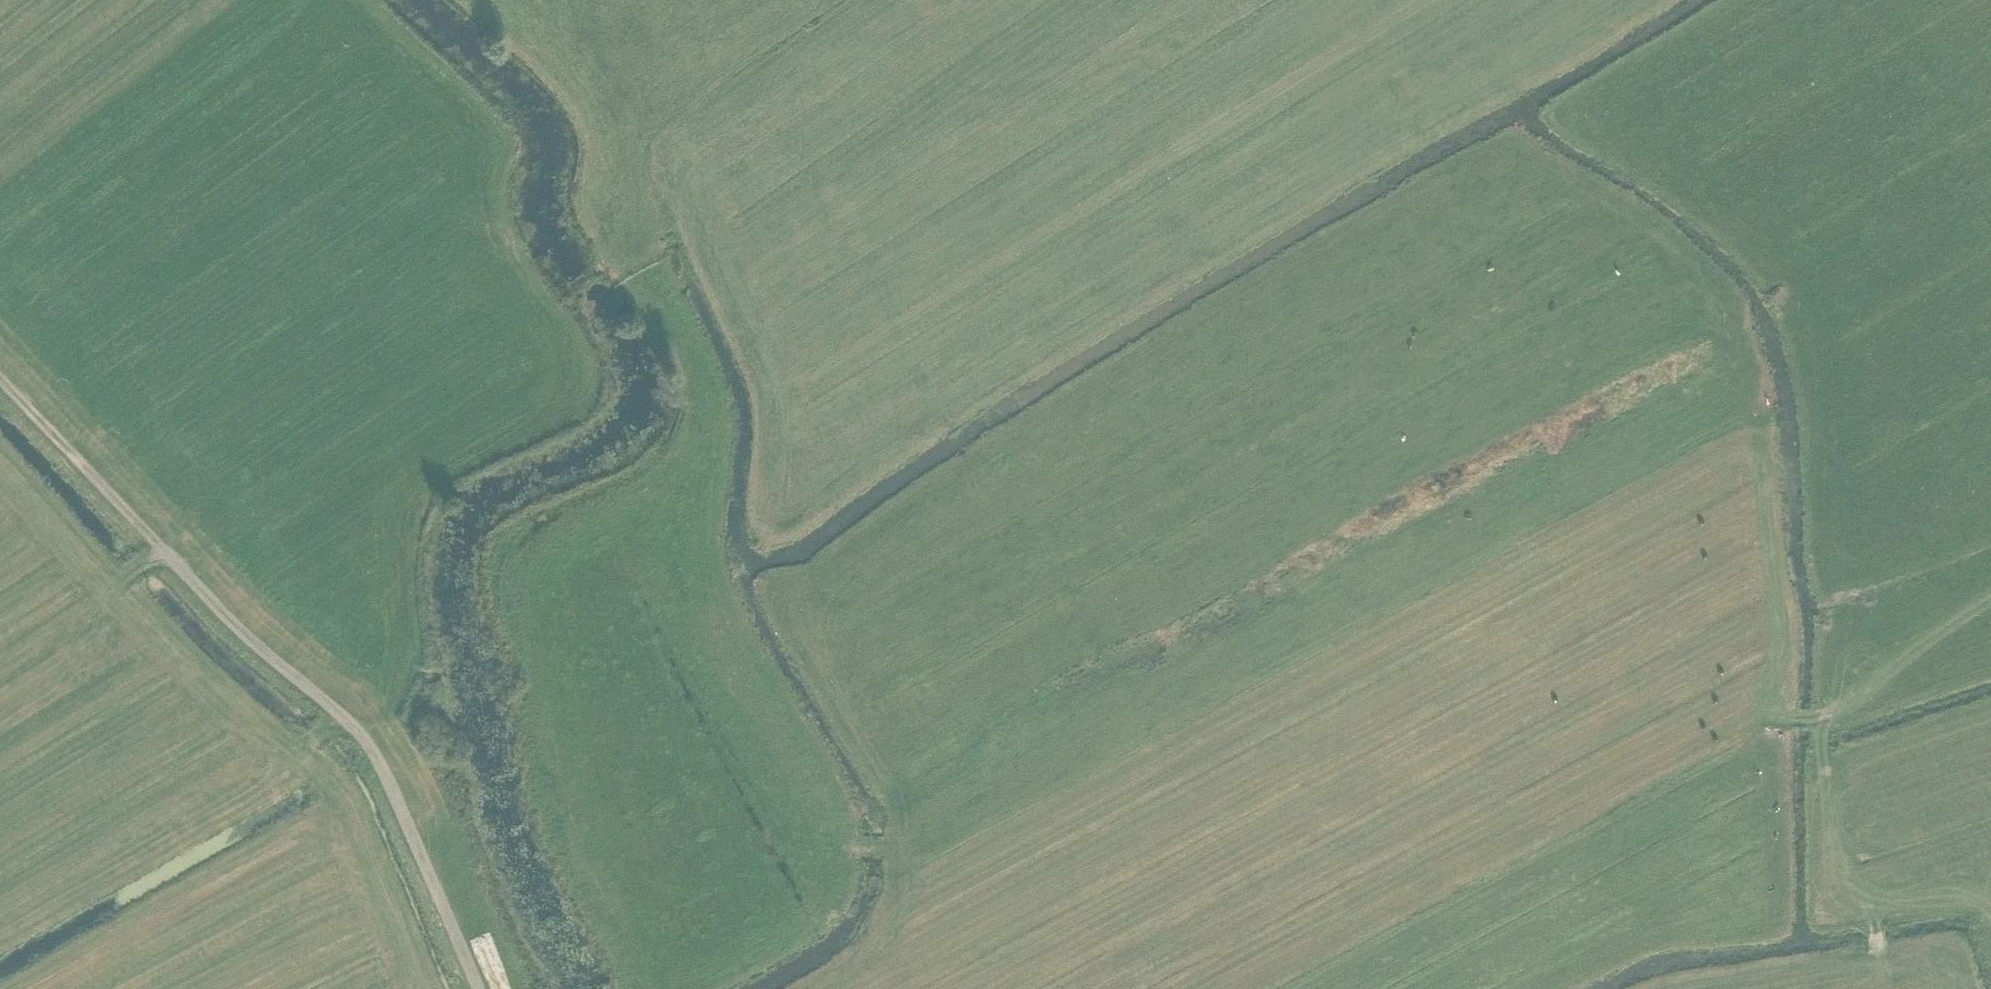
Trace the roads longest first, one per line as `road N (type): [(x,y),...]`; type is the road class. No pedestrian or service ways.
road 1 (track): [(0,378),(238,630),(356,730),(383,773),(478,988)]

